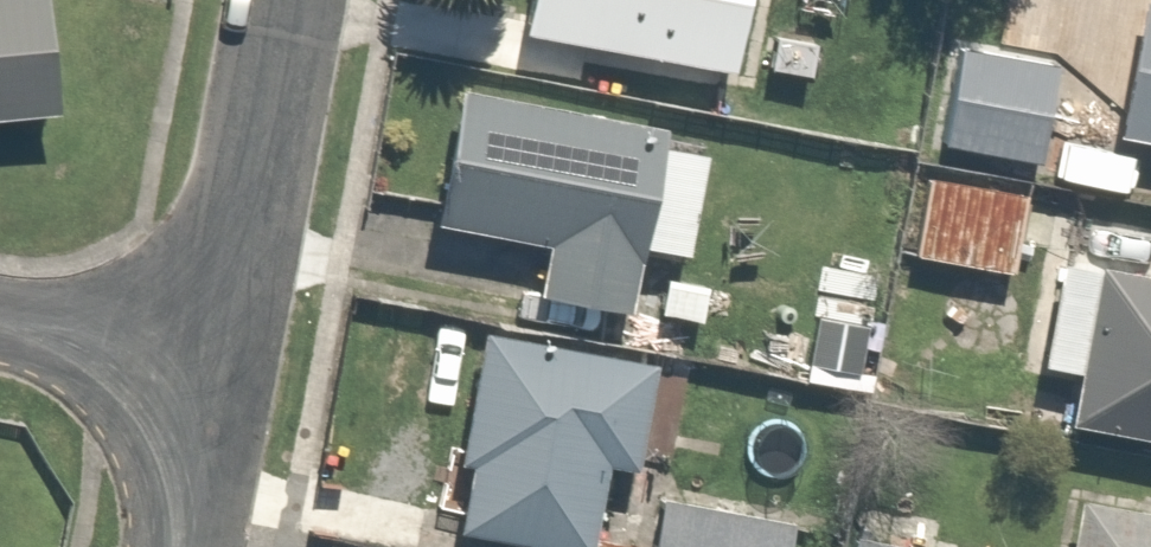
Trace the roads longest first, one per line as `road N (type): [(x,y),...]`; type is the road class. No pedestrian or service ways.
road 1 (residential): [(202,360),(270,0)]
road 2 (residential): [(0,326),(202,360)]
road 3 (residential): [(167,546),(202,360)]

